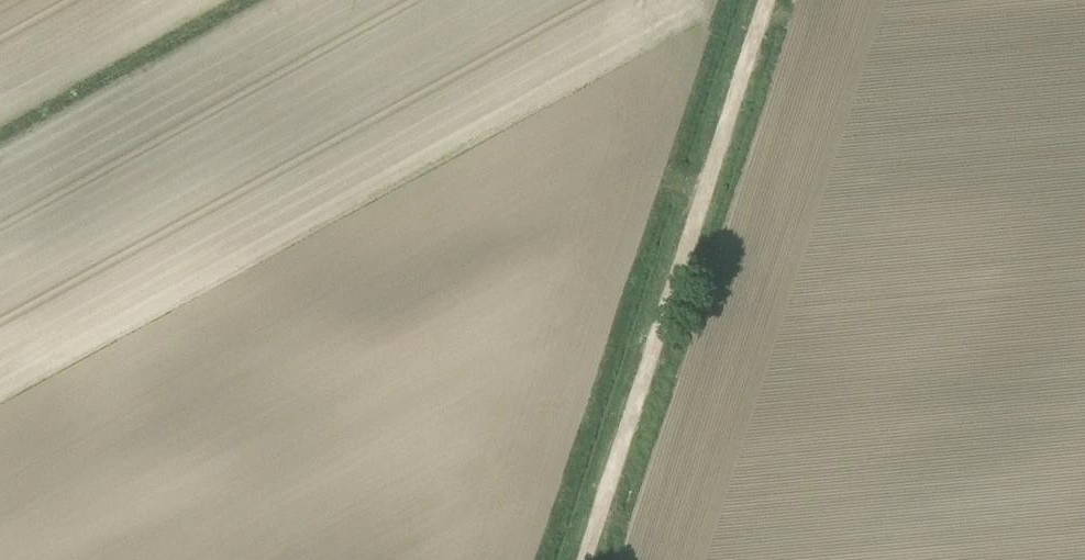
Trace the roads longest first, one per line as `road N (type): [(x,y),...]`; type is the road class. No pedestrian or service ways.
road 1 (track): [(769,0),(588,559)]

